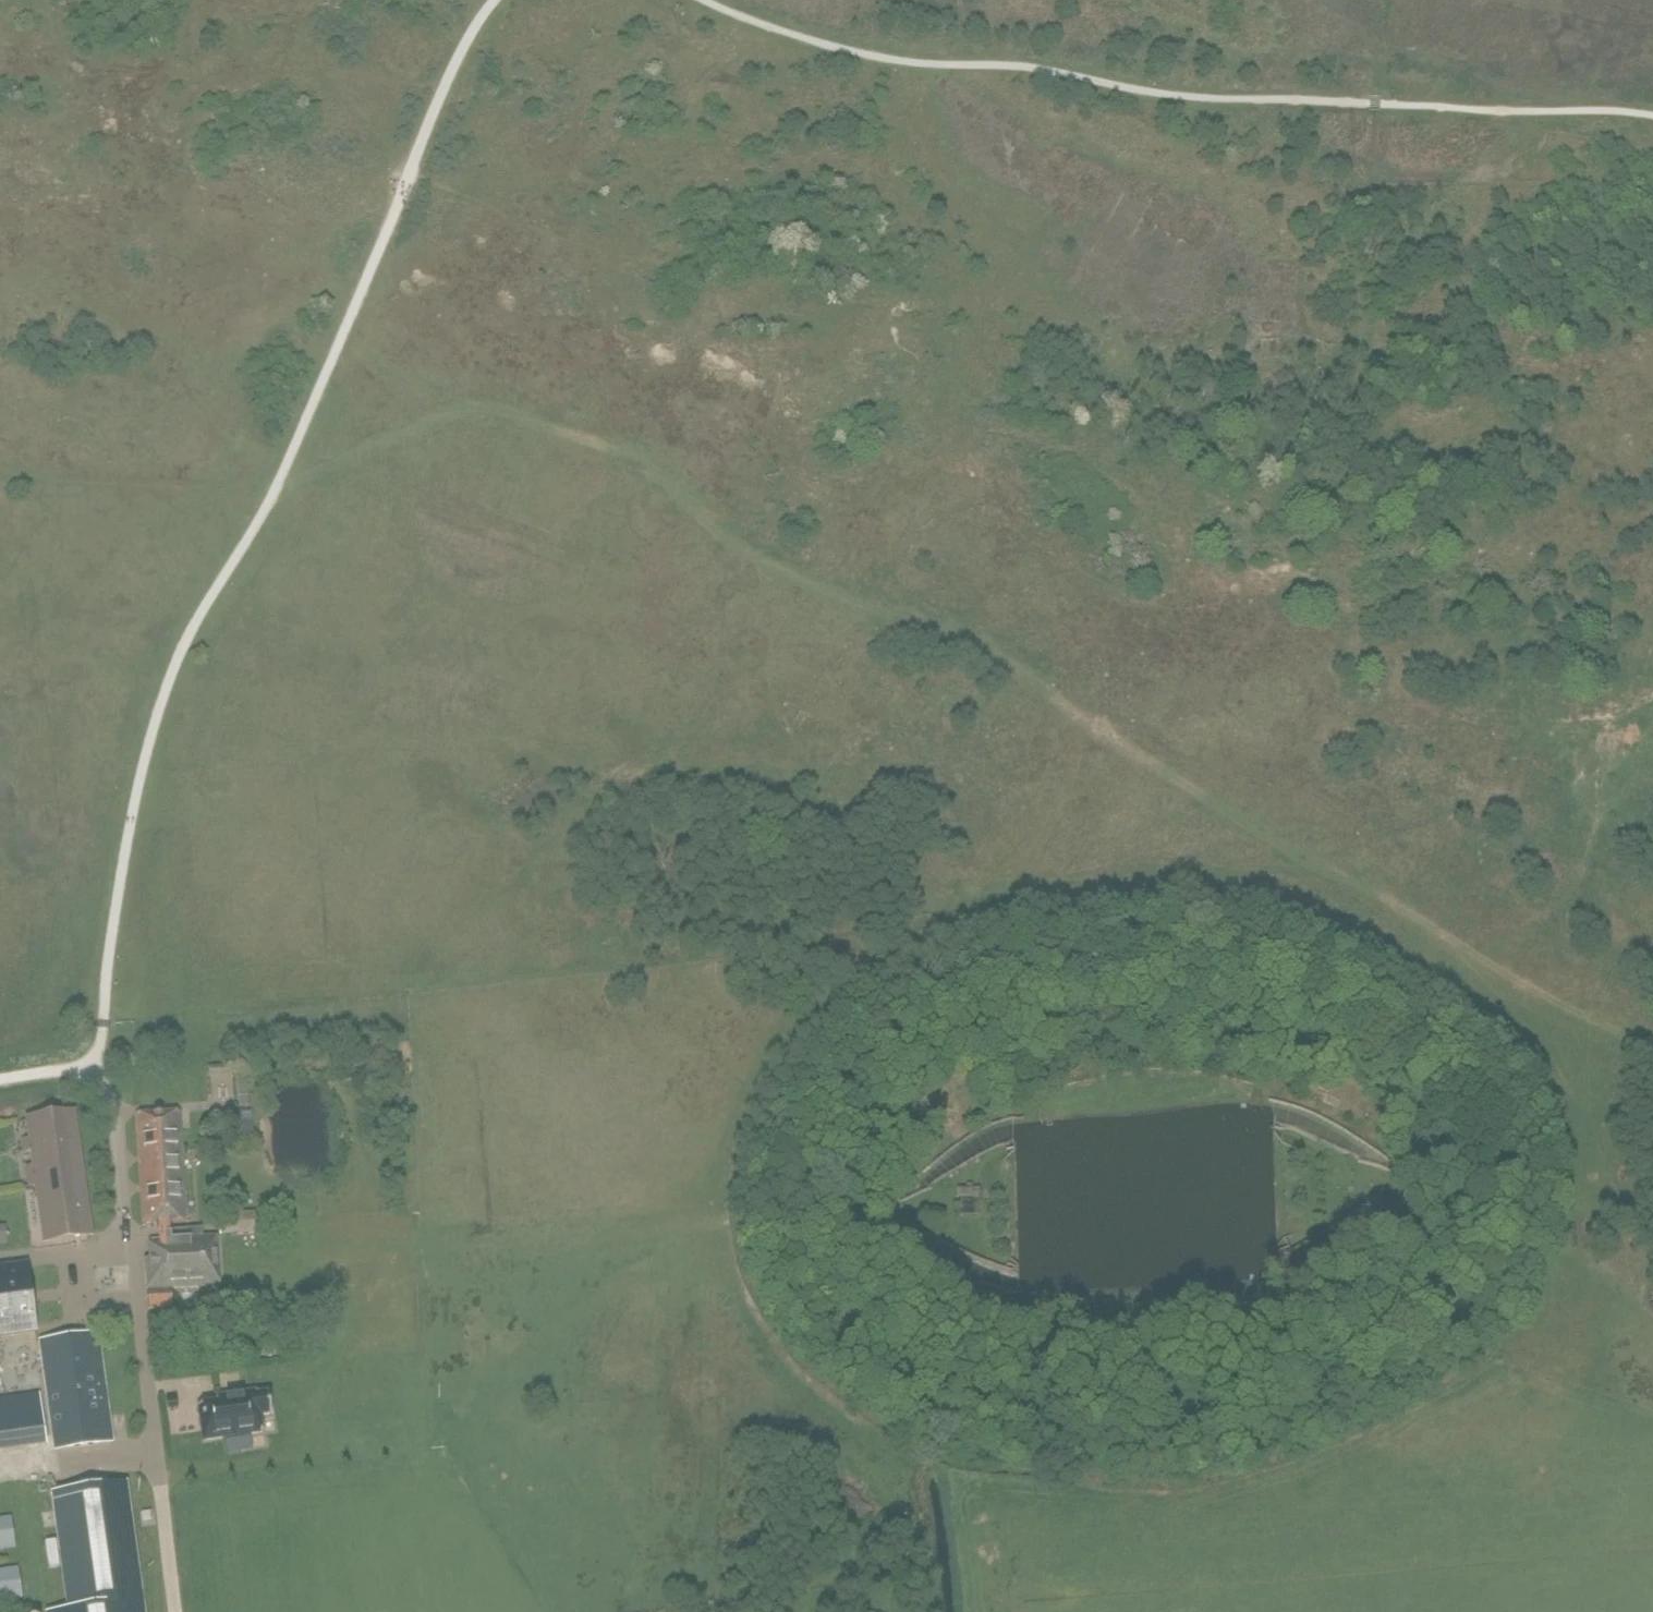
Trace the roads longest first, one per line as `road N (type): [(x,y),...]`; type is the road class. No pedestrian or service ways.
road 1 (residential): [(159,1485),(121,1112),(90,1067)]
road 2 (unclassified): [(174,1611),(159,1485)]

